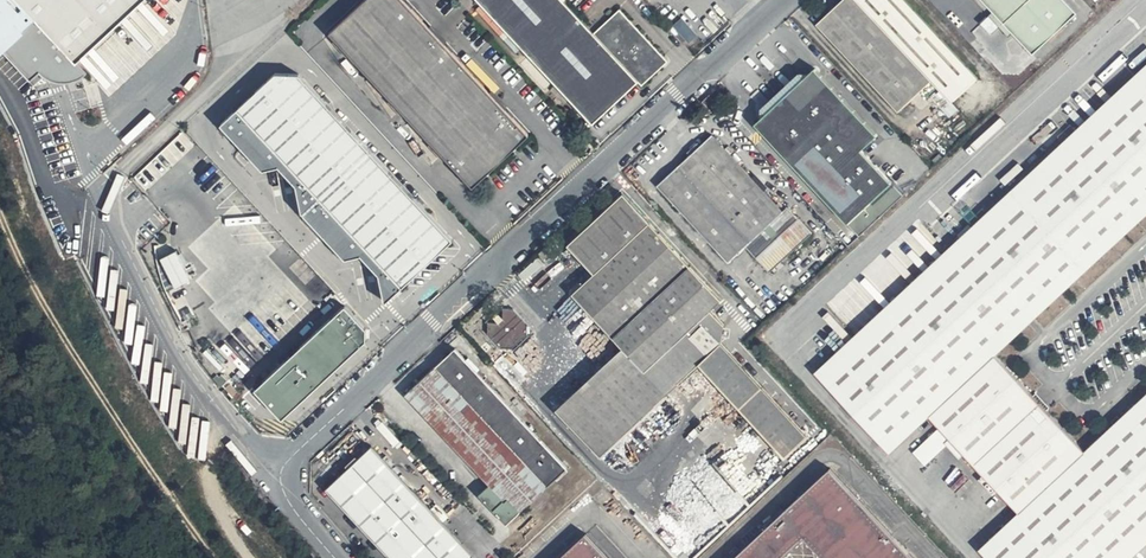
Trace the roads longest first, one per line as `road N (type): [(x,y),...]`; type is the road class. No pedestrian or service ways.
road 1 (unclassified): [(284,465),(784,0)]
road 2 (track): [(215,557),(60,328),(0,202)]

